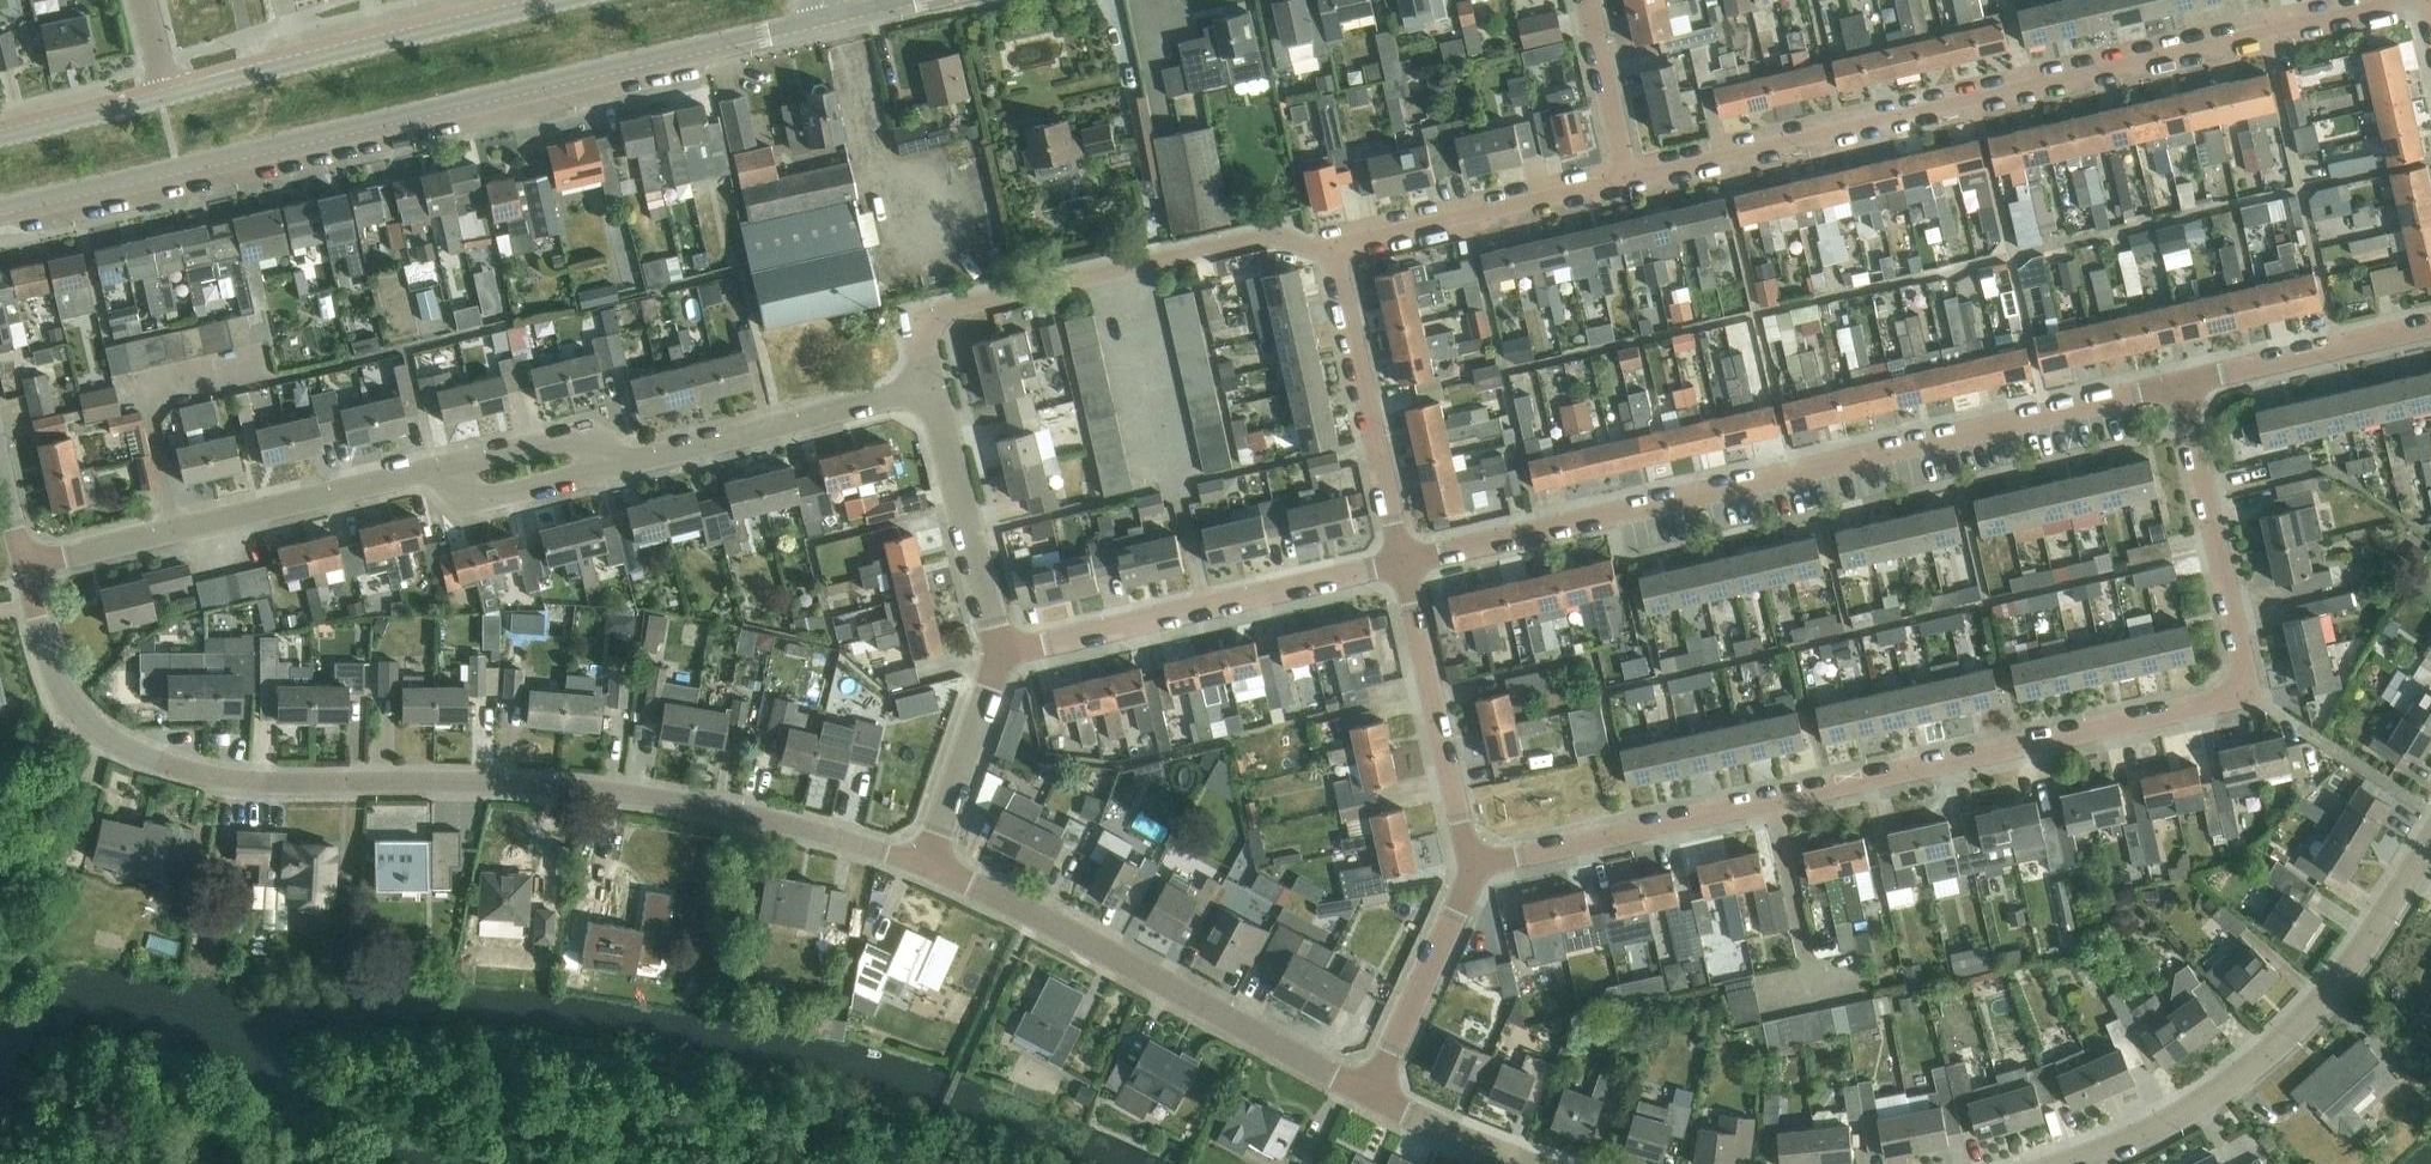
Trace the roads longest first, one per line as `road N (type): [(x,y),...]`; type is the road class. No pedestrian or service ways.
road 1 (residential): [(1473,860),(2249,693),(2185,386)]
road 2 (residential): [(27,561),(68,705),(113,742),(174,767),(251,781),(607,791),(751,816),(929,865)]
road 3 (residential): [(935,391),(638,460),(570,447),(454,463),(27,561)]
road 4 (tertiary): [(0,212),(824,23)]
road 5 (residential): [(2424,0),(1629,176)]
road 6 (residential): [(1404,562),(2185,386)]
road 7 (residential): [(2059,1163),(2174,1117),(2265,1054),(2358,957),(2430,842)]
road 8 (residential): [(1329,250),(1275,232),(918,313),(935,391)]
road 9 (residential): [(929,865),(1032,912),(1374,1098)]
road 10 (tertiary): [(571,0),(164,94)]
road 11 (residential): [(1001,649),(1404,562)]
road 12 (residential): [(1404,562),(1329,250)]
road 13 (residential): [(1629,176),(1329,250)]
road 14 (residential): [(1473,860),(1404,562)]
road 15 (residential): [(1001,649),(935,391)]
road 16 (residential): [(1374,1098),(1473,860)]
road 17 (residential): [(2185,386),(2430,322)]
road 18 (residential): [(929,865),(1001,649)]
road 19 (residential): [(1586,0),(1629,176)]
road 20 (tertiary): [(164,94),(0,132)]
road 21 (residential): [(1374,1098),(1526,1163)]

